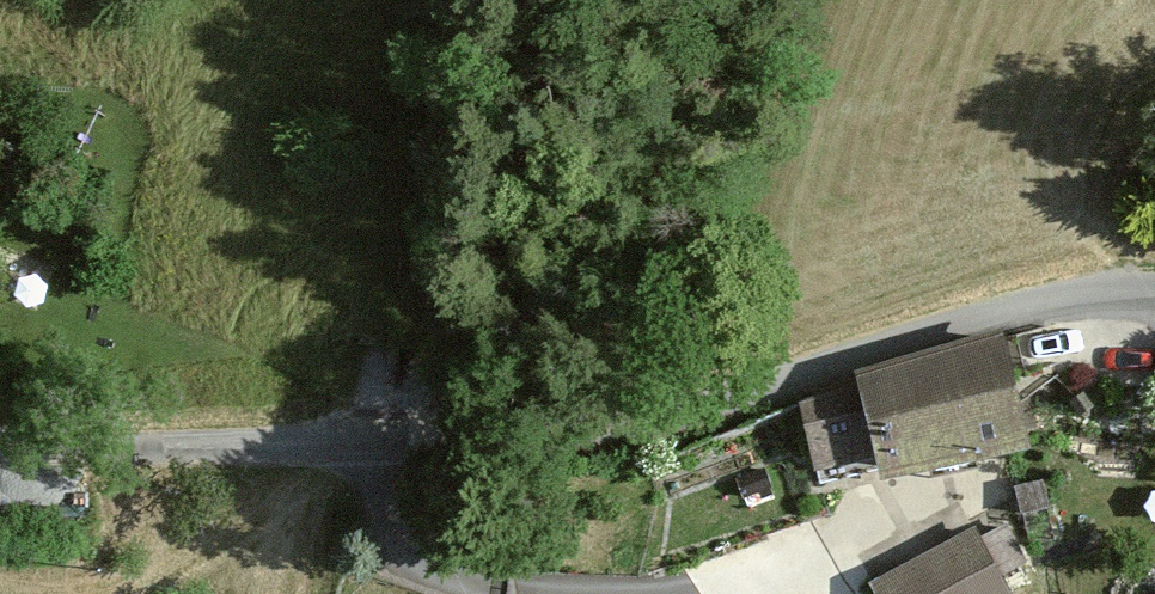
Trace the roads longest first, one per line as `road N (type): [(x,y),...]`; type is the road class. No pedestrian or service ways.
road 1 (unclassified): [(0,447),(562,443),(726,410),(1066,301),(1154,298)]
road 2 (track): [(767,593),(717,578),(502,593),(413,561),(358,445)]

